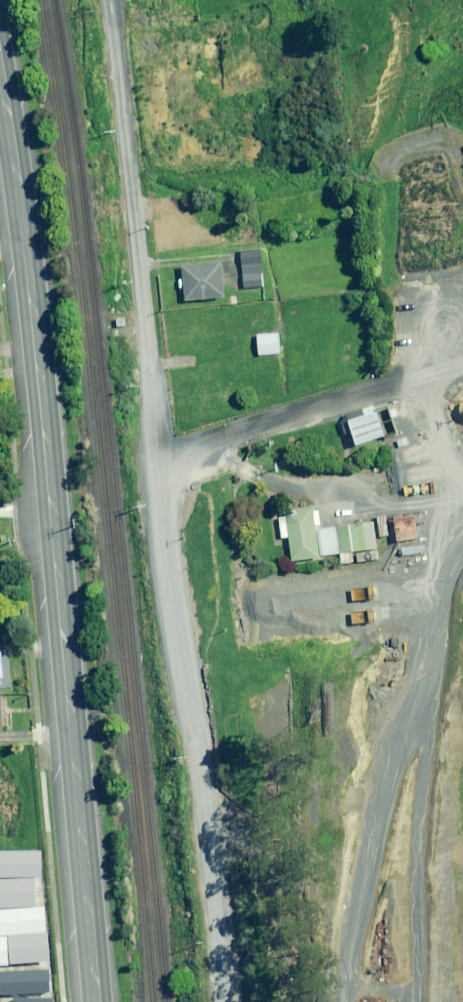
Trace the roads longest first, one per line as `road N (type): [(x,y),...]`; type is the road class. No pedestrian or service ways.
road 1 (secondary): [(96,1001),(33,310),(0,65)]
road 2 (unclassified): [(229,1001),(169,449)]
road 3 (unclassified): [(169,449),(113,0)]
road 4 (unclassified): [(419,376),(169,449)]

